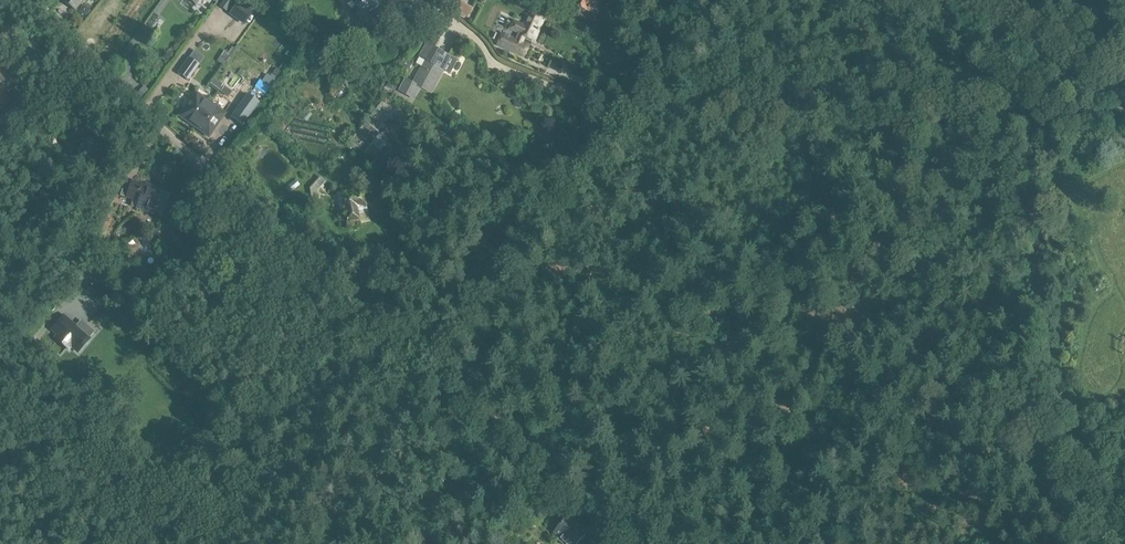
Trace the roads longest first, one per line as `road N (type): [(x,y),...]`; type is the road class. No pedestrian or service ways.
road 1 (unclassified): [(642,543),(20,0)]
road 2 (unclassified): [(717,0),(604,171),(568,196)]
road 3 (secondary): [(1124,106),(957,0)]

